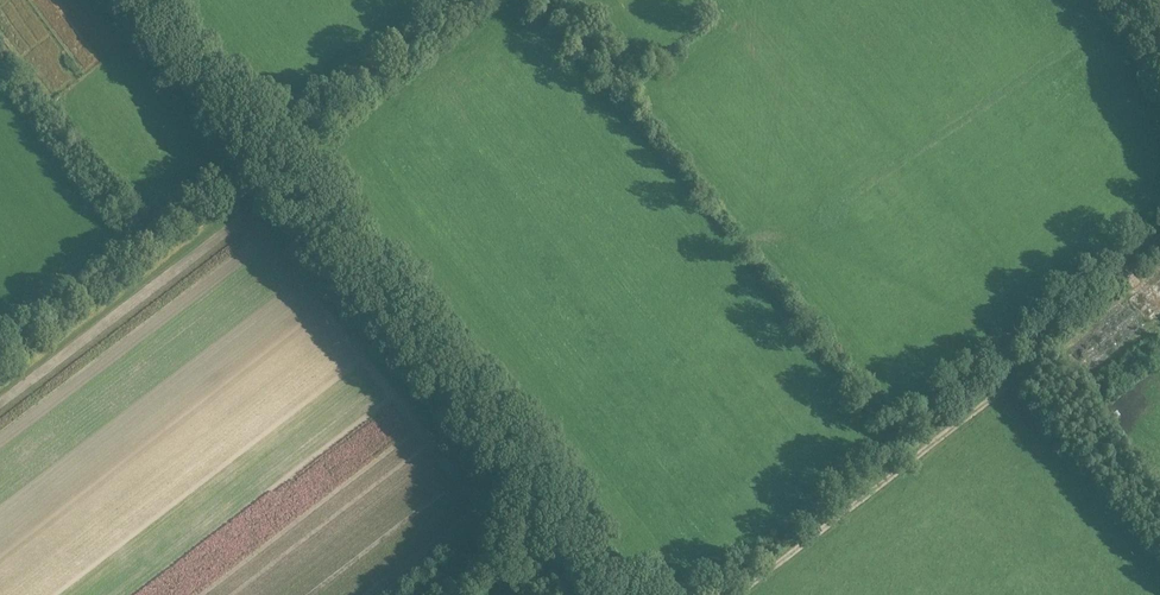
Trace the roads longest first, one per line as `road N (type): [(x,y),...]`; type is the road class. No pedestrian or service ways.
road 1 (track): [(142,0),(621,594)]
road 2 (track): [(736,594),(992,395),(1044,327),(1159,237)]
road 3 (track): [(544,500),(513,508),(488,594)]

